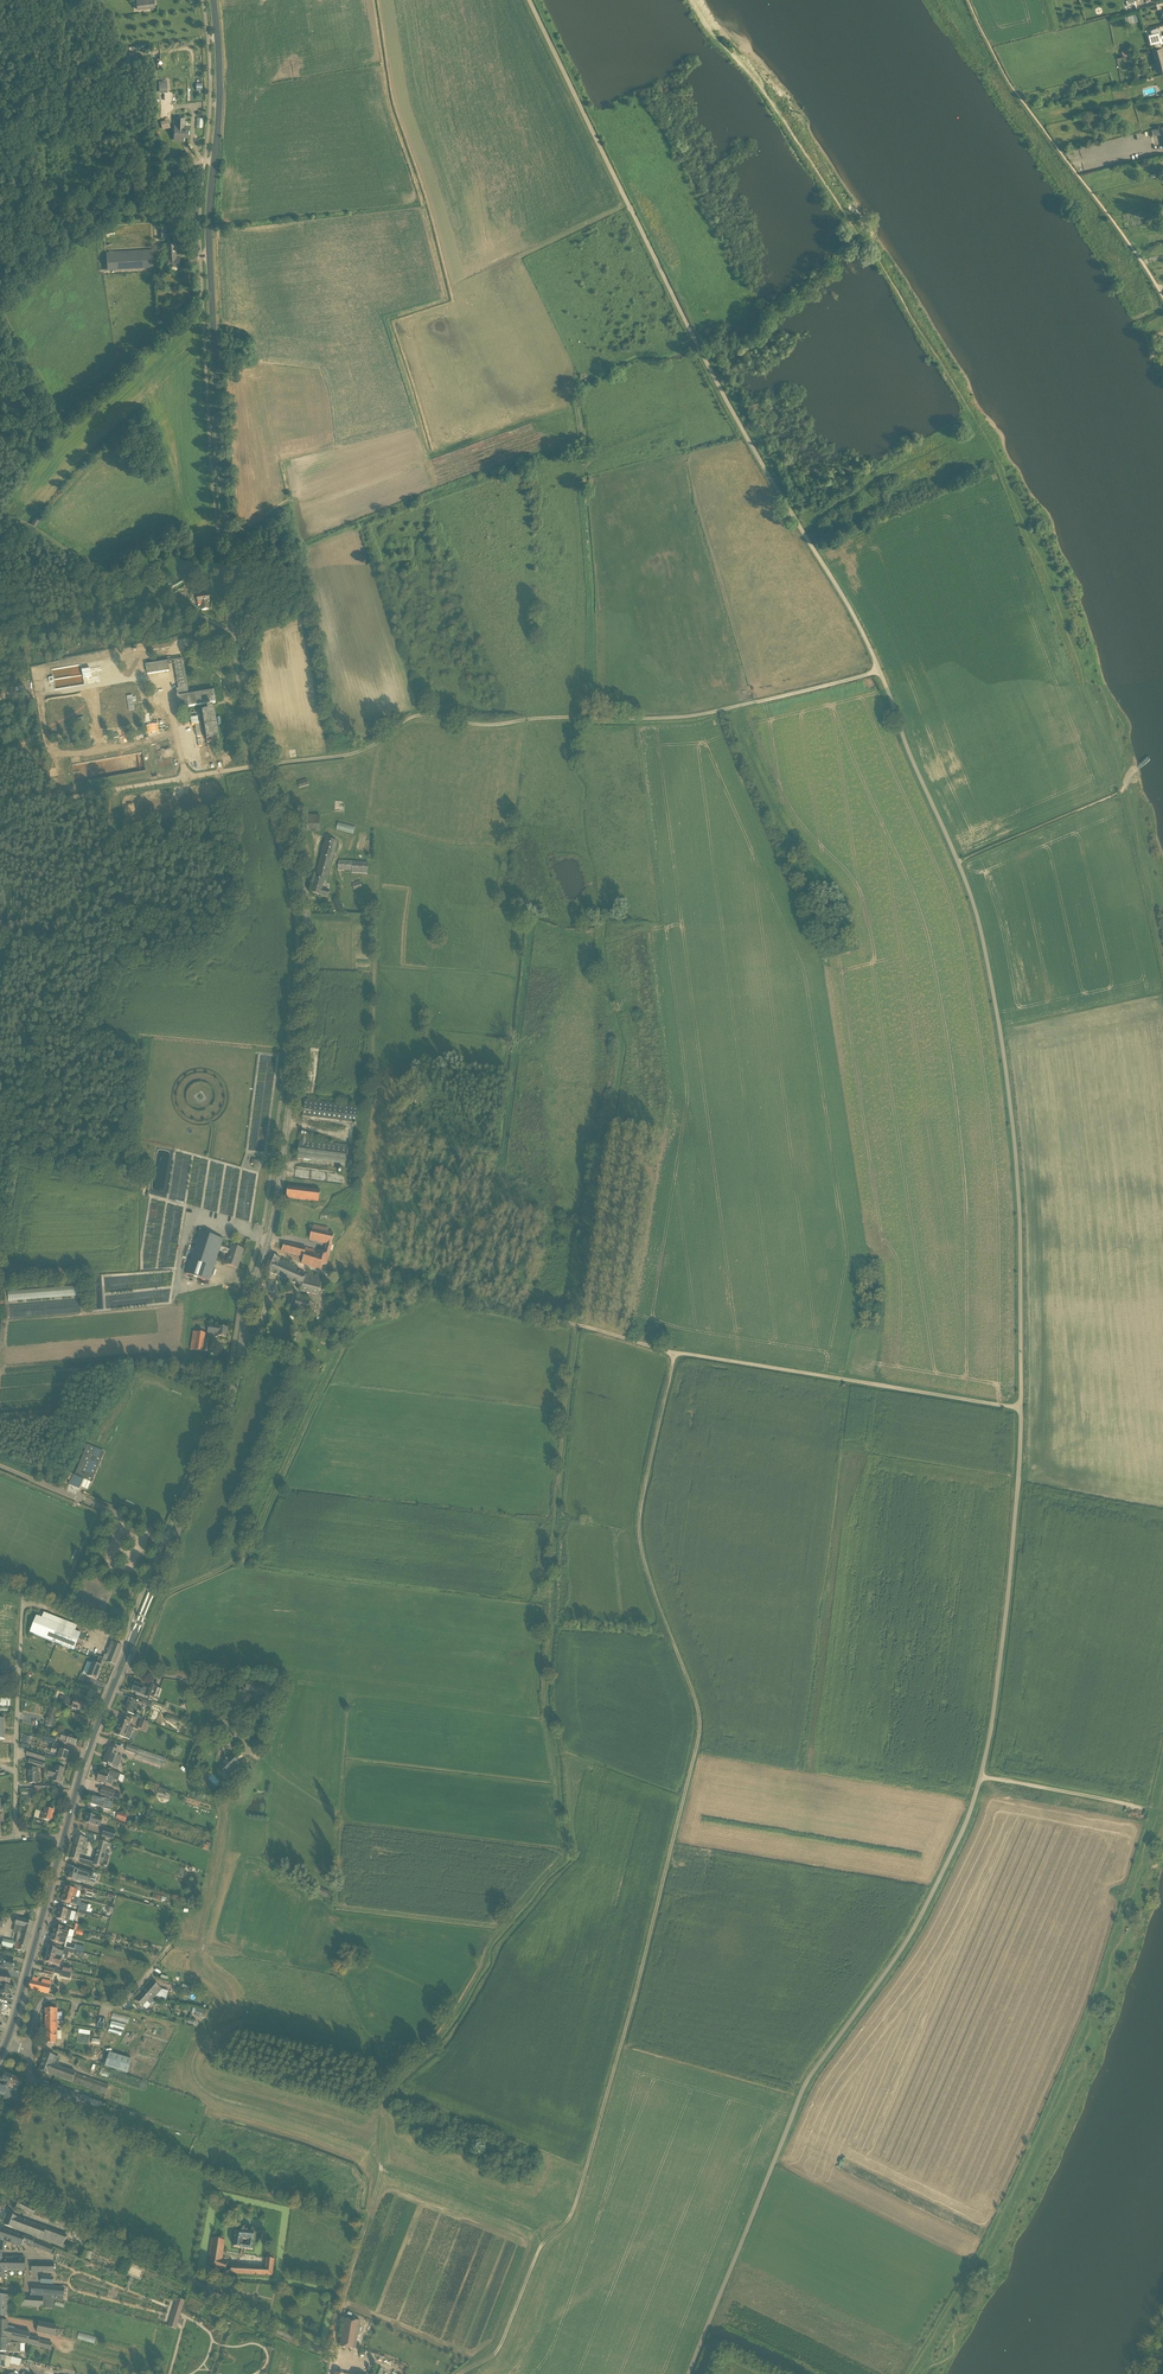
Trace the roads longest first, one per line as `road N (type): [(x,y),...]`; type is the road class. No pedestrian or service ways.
road 1 (unclassified): [(689,2373),(805,2084),(913,1931),(981,1777),(1019,1469),(1015,1149),(979,924),(879,670),(691,333),(529,0)]
road 2 (track): [(457,2373),(496,2354),(540,2245),(573,2216),(698,1738),(696,1704),(639,1536),(675,1353)]
road 3 (track): [(332,2354),(381,2170),(388,2093),(455,2013),(490,1943),(563,1856),(544,1696),(578,1326)]
road 4 (tertiary): [(174,1539),(233,1393),(276,1211),(304,997),(307,913),(265,764)]
road 5 (tertiary): [(265,764),(220,463),(208,226),(220,90),(214,0)]
road 6 (track): [(540,2245),(532,2230),(381,2170),(370,2150),(203,2089),(193,2075),(194,2054),(228,2001),(200,1957),(229,1834),(228,1807)]
road 7 (track): [(136,1673),(163,1597),(246,1553),(347,1336),(397,1315),(421,1290)]
road 8 (track): [(0,1266),(45,986),(104,863),(115,790)]
road 9 (track): [(1021,1409),(675,1353),(578,1326)]
road 10 (tertiary): [(6,2044),(89,1749),(121,1667)]
road 11 (track): [(332,2354),(261,2325),(0,2180)]
road 12 (track): [(578,1326),(312,1271),(267,1246)]
road 13 (track): [(879,670),(685,717),(566,718)]
road 14 (track): [(566,718),(489,726),(425,715),(352,755),(265,764)]
road 15 (track): [(0,513),(241,634)]
road 16 (track): [(0,181),(119,189),(214,161)]
road 17 (track): [(1162,1811),(981,1777)]
road 18 (residential): [(253,1751),(186,1681),(121,1667)]
road 19 (tertiary): [(121,1667),(174,1539)]

